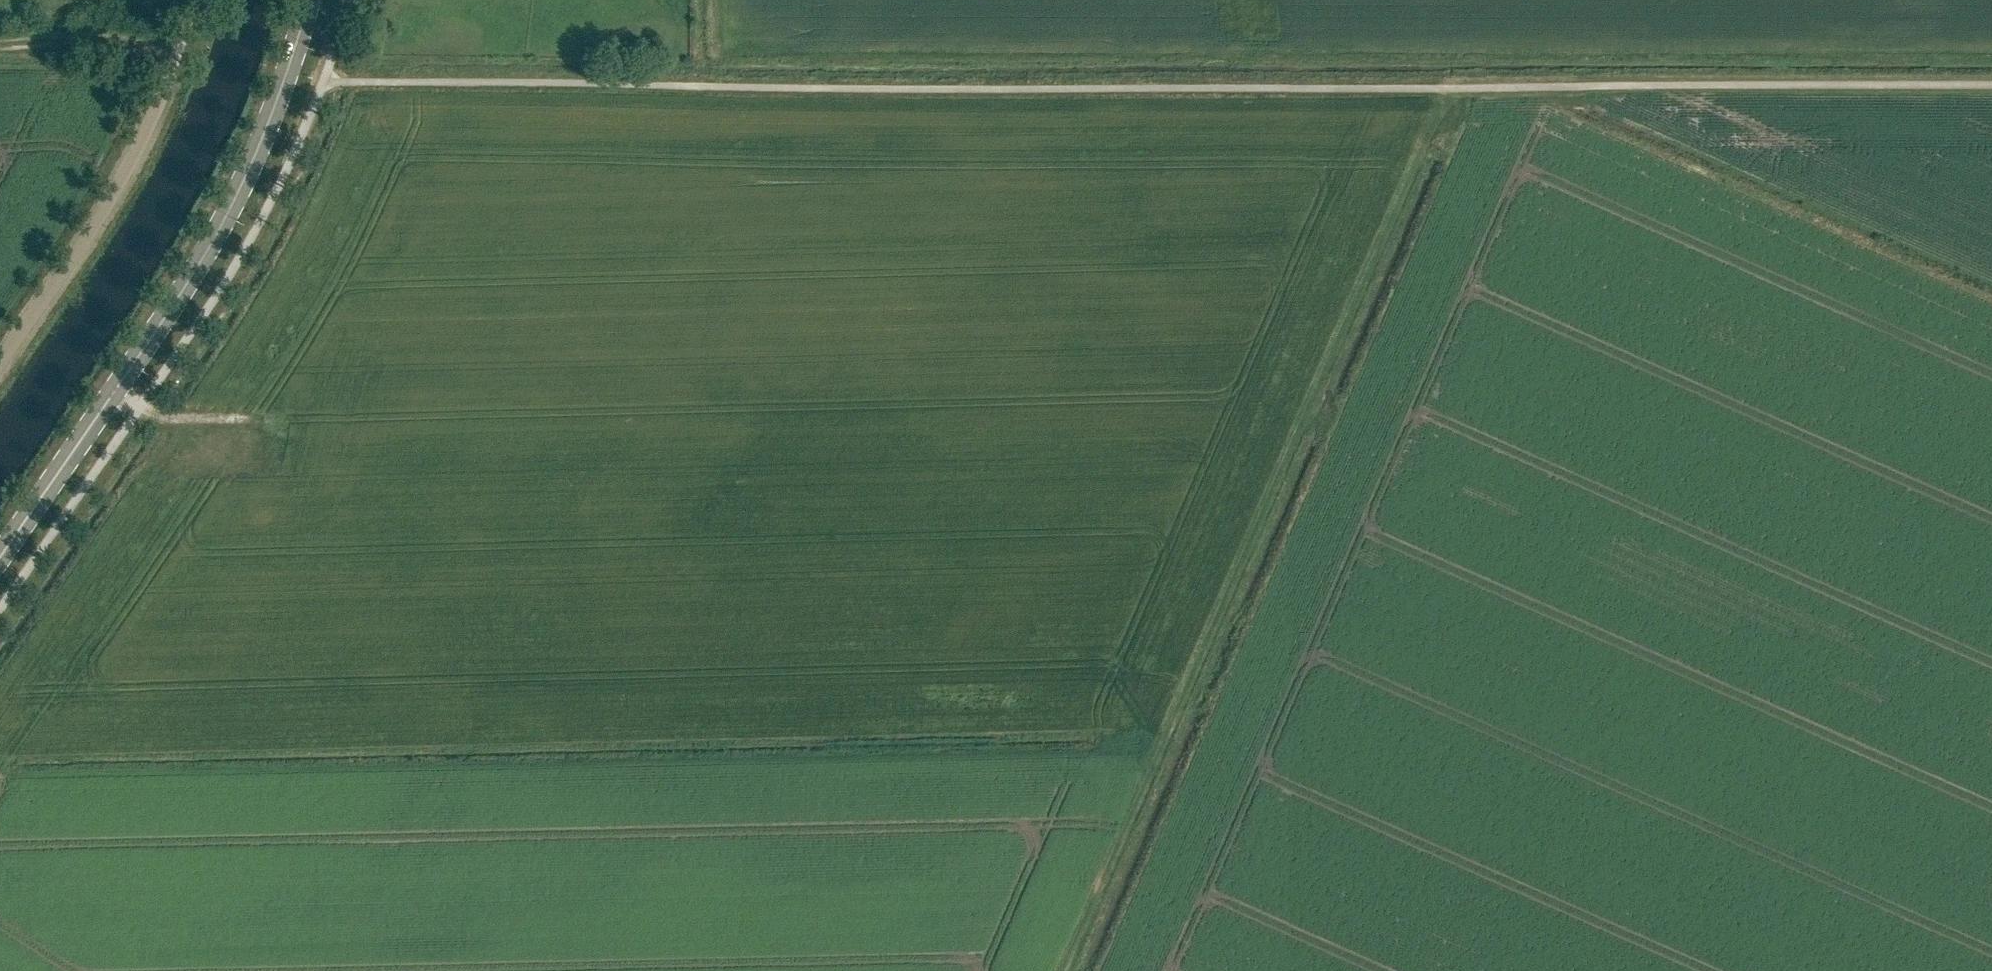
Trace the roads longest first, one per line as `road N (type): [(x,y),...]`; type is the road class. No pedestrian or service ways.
road 1 (secondary): [(0,556),(233,204),(307,0)]
road 2 (unclassified): [(0,363),(100,218),(195,0)]

